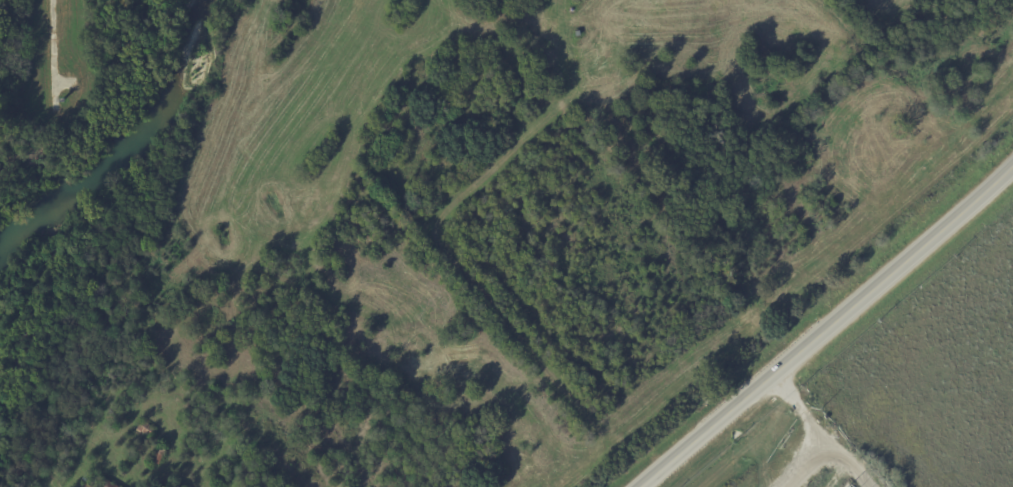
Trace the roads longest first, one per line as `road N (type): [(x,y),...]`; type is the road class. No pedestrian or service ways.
road 1 (secondary): [(1012,167),(625,486)]

